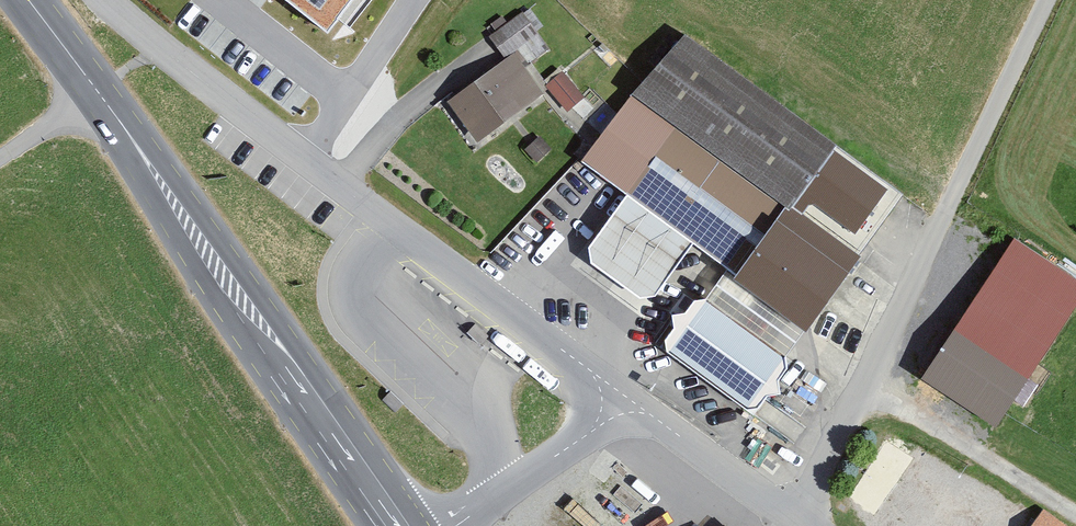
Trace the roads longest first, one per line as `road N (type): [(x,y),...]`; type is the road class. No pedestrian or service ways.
road 1 (secondary): [(396,525),(27,0)]
road 2 (unclassified): [(1046,0),(861,389),(789,511)]
road 3 (residential): [(448,525),(635,400)]
road 4 (residential): [(789,511),(635,400)]
road 5 (track): [(96,89),(0,162)]

